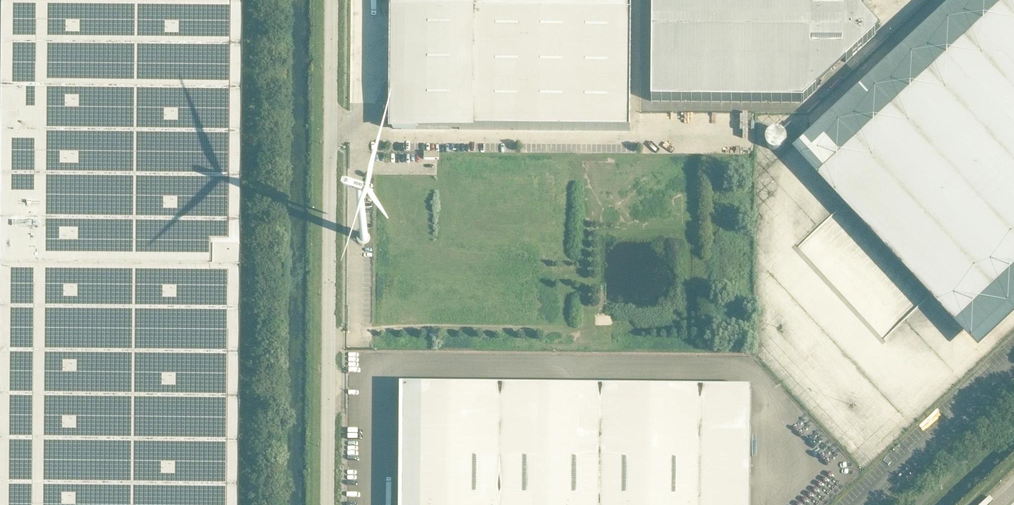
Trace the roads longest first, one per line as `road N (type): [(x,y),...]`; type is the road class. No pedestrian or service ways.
road 1 (unclassified): [(328,504),(333,0)]
road 2 (track): [(269,504),(273,0)]
road 3 (unclassified): [(921,504),(1013,419)]

